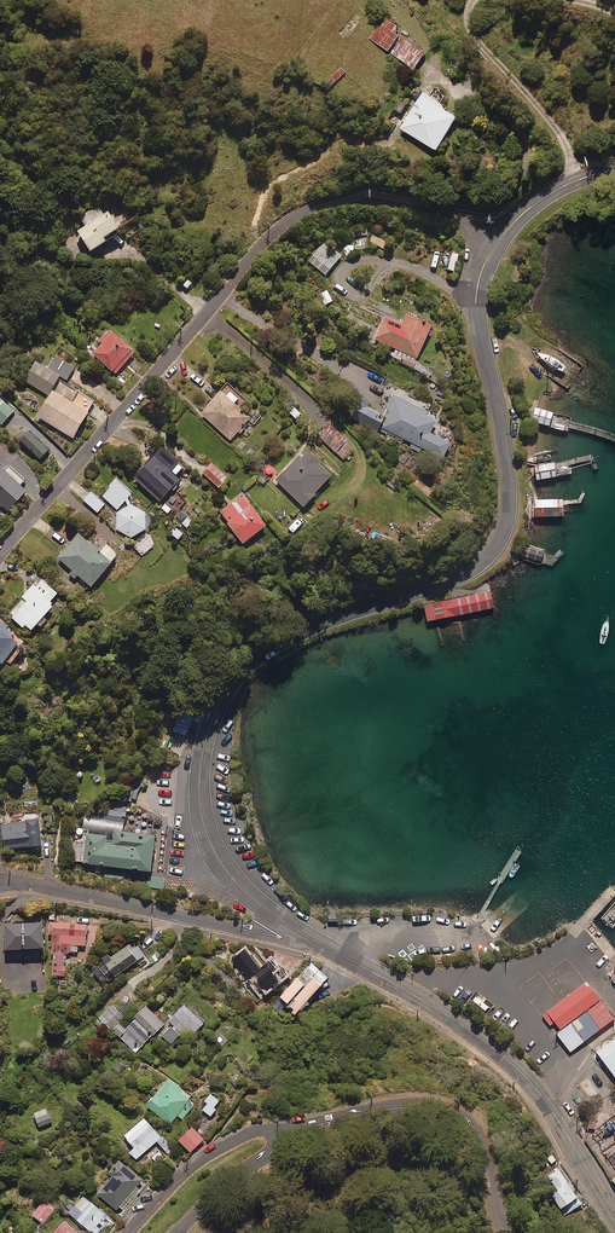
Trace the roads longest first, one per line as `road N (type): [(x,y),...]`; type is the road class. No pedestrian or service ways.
road 1 (secondary): [(286,924),(234,881),(207,837),(198,797),(205,737),(228,687),(261,655),(337,618),(453,580),(501,536),(508,471),(476,319),(482,269),(500,237)]
road 2 (residential): [(0,553),(253,254),(295,215),(336,199),(384,199),(464,218),(500,237)]
road 3 (secondary): [(614,1214),(517,1068),(446,1014),(286,924)]
road 4 (residential): [(507,1232),(483,1138),(463,1116),(409,1106),(296,1130)]
road 5 (residential): [(0,882),(257,931),(286,924)]
road 6 (residential): [(296,1130),(257,1130),(209,1152),(129,1232)]
road 7 (residential): [(296,1130),(225,1182),(178,1232)]
road 8 (secondary): [(500,237),(549,193),(614,169)]

